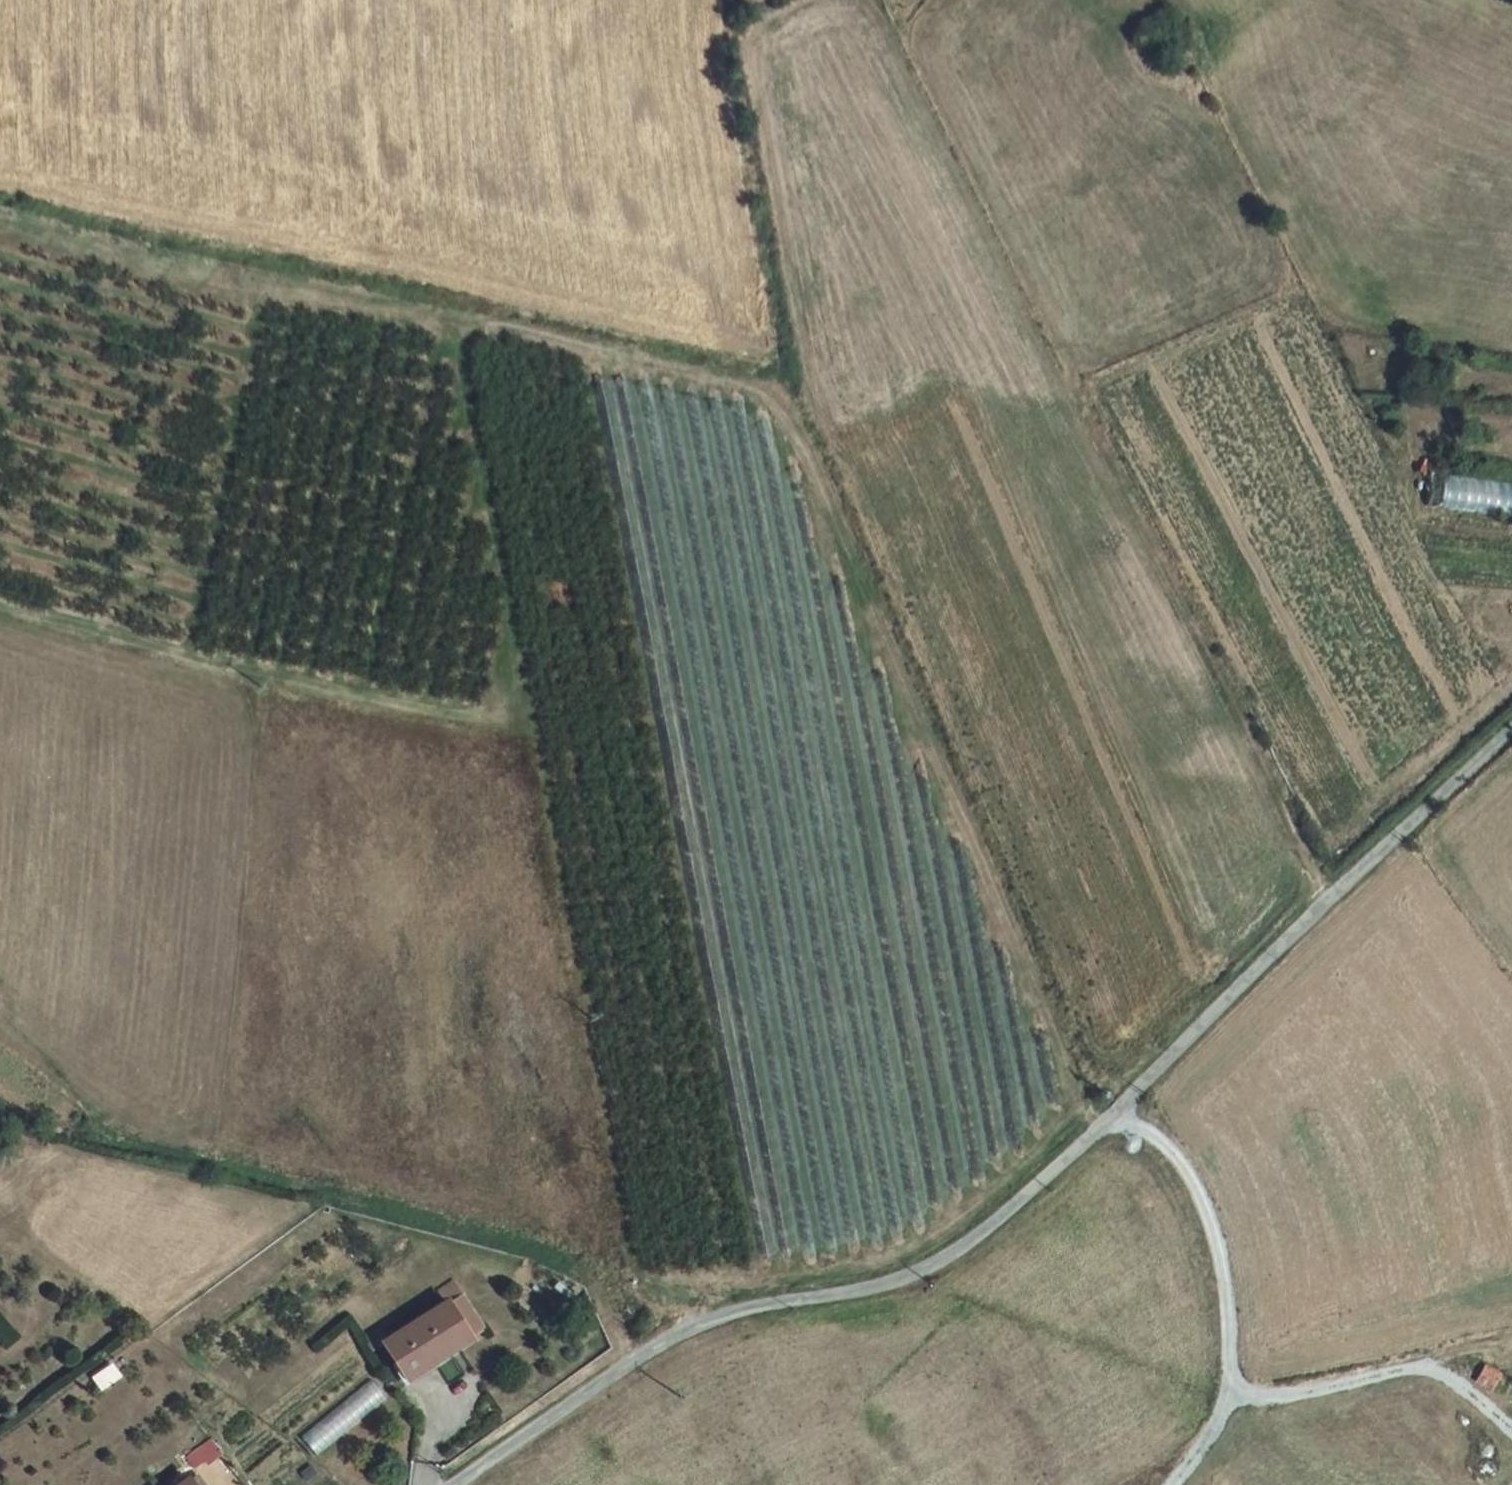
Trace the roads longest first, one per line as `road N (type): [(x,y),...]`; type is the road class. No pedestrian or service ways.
road 1 (unclassified): [(1511,736),(961,1248),(916,1275),(698,1325),(633,1360),(453,1484)]

